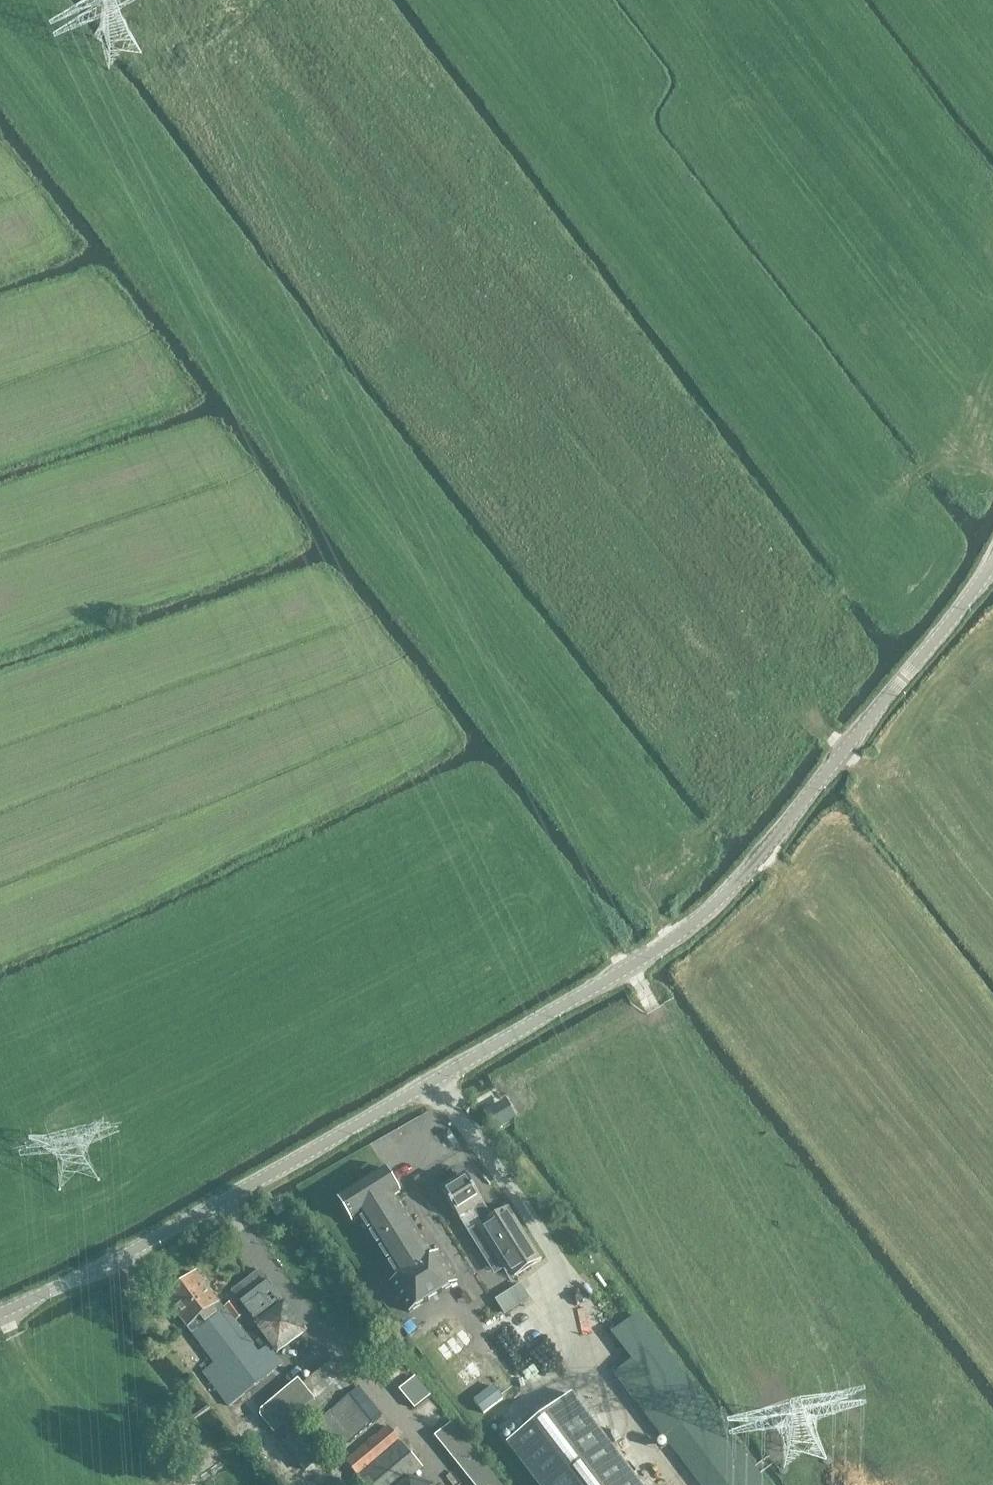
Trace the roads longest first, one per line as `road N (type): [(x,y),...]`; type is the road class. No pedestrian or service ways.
road 1 (tertiary): [(0,1314),(226,1200),(679,938),(793,814),(992,562)]
road 2 (track): [(121,1484),(36,1377),(5,1311)]

